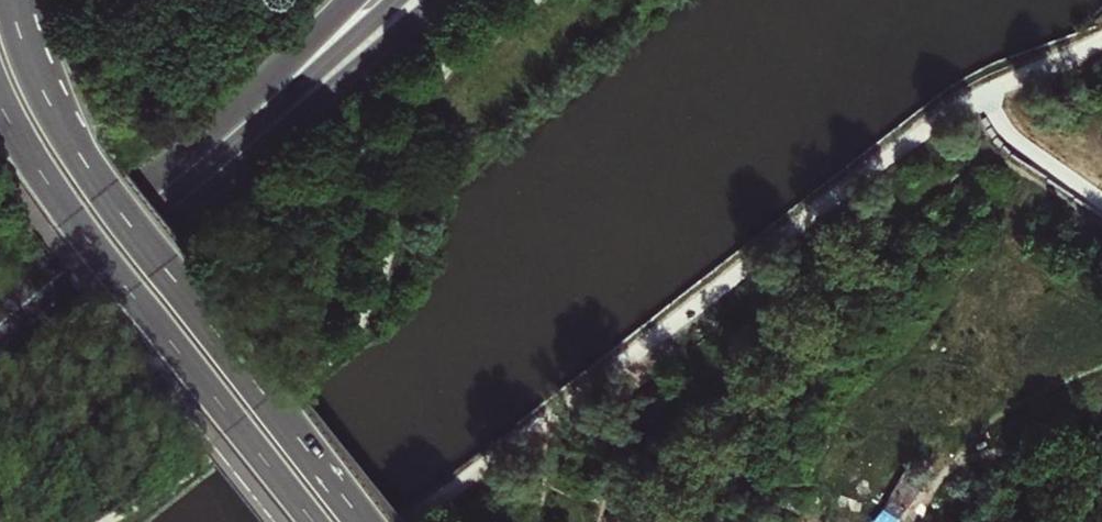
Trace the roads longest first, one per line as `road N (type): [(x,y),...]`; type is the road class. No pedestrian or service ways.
road 1 (primary): [(363,521),(106,187),(47,89),(15,0)]
road 2 (primary): [(0,110),(71,215),(314,521)]
road 3 (tertiary): [(34,319),(225,177),(437,0)]
road 4 (primary): [(34,319),(396,0)]
road 5 (primary): [(349,0),(0,302)]

